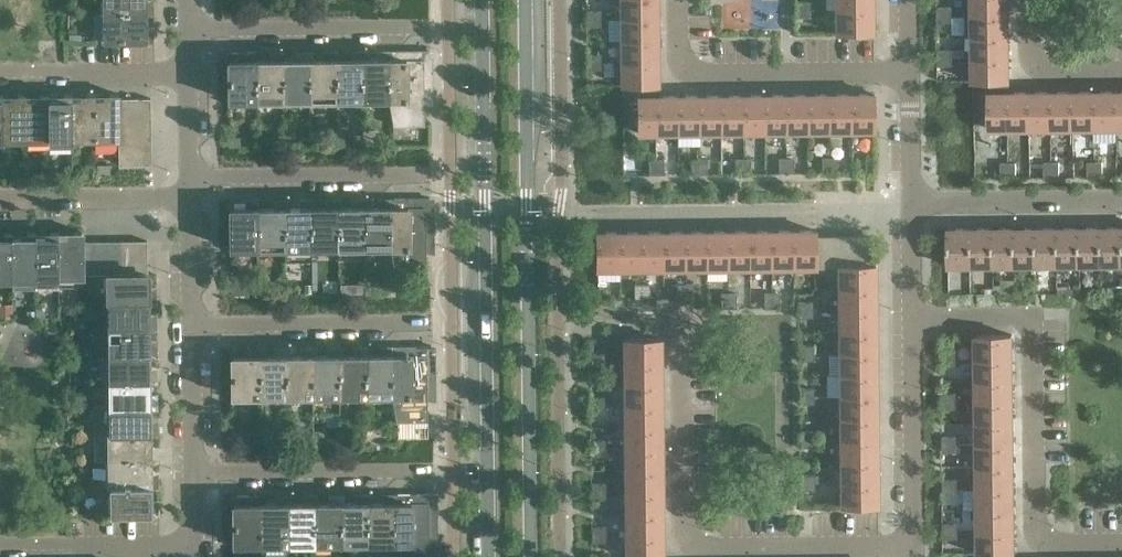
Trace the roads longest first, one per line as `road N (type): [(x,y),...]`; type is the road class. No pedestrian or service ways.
road 1 (secondary): [(531,556),(525,0)]
road 2 (secondary): [(484,0),(490,556)]
road 3 (residential): [(912,550),(685,551),(683,308)]
road 4 (residential): [(1121,544),(1032,544),(1036,311),(909,311)]
road 5 (residential): [(906,67),(681,69),(680,0)]
road 6 (residential): [(912,550),(909,311)]
road 7 (residential): [(187,29),(426,26)]
road 8 (residential): [(192,472),(430,471)]
road 9 (residential): [(193,324),(419,323)]
road 10 (residential): [(189,177),(404,173)]
road 11 (residential): [(1121,199),(909,201)]
road 12 (residential): [(193,545),(0,545)]
road 13 (residential): [(0,200),(190,197)]
road 14 (residential): [(186,69),(0,72)]
road 15 (residential): [(1121,72),(1039,73),(1031,64),(1029,0)]
road 16 (residential): [(192,472),(193,324)]
road 17 (residential): [(909,201),(906,67)]
road 18 (residential): [(193,324),(190,197)]

